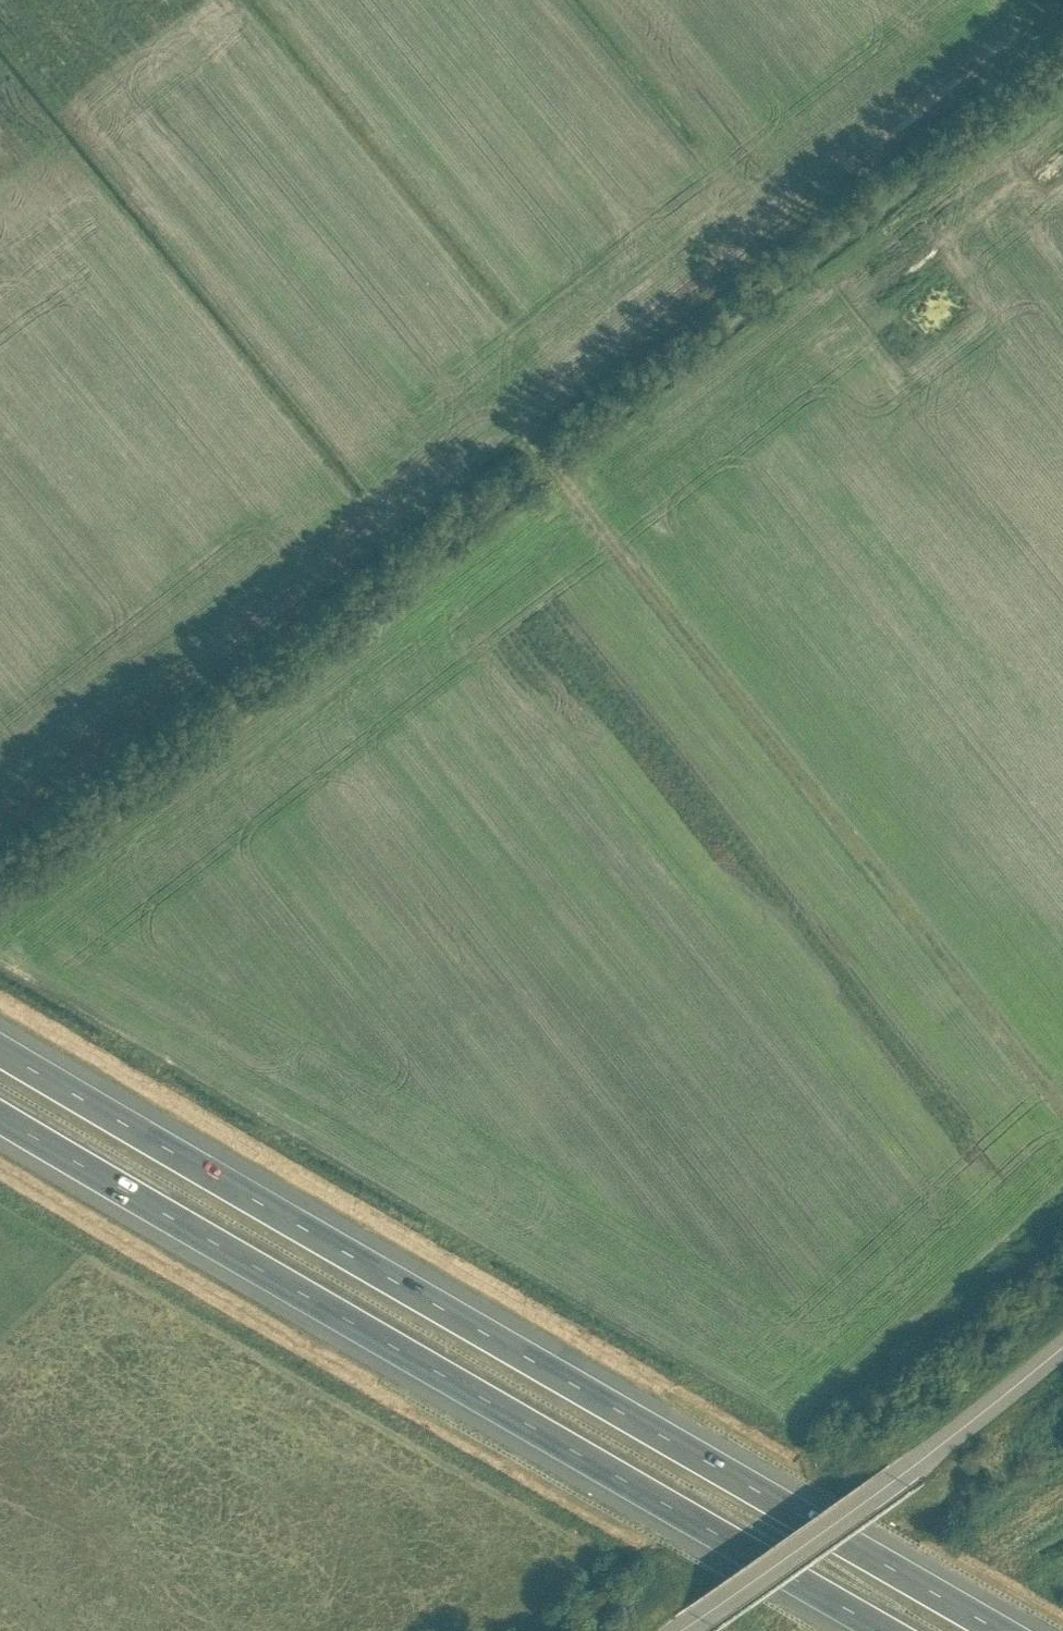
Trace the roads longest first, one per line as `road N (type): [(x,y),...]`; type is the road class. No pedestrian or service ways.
road 1 (motorway): [(997,1630),(0,1049)]
road 2 (motorway): [(0,1115),(886,1630)]
road 3 (unclassified): [(702,1630),(927,1472),(1062,1356)]

